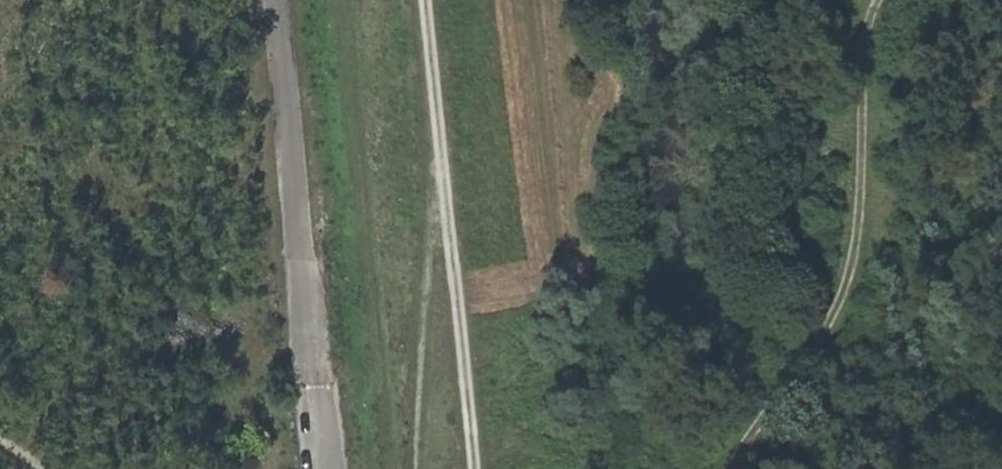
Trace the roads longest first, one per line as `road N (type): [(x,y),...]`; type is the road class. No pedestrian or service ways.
road 1 (track): [(876,0),(862,43),(859,188),(838,304),(729,468)]
road 2 (track): [(476,468),(430,0)]
road 3 (unclassified): [(319,468),(274,0)]

